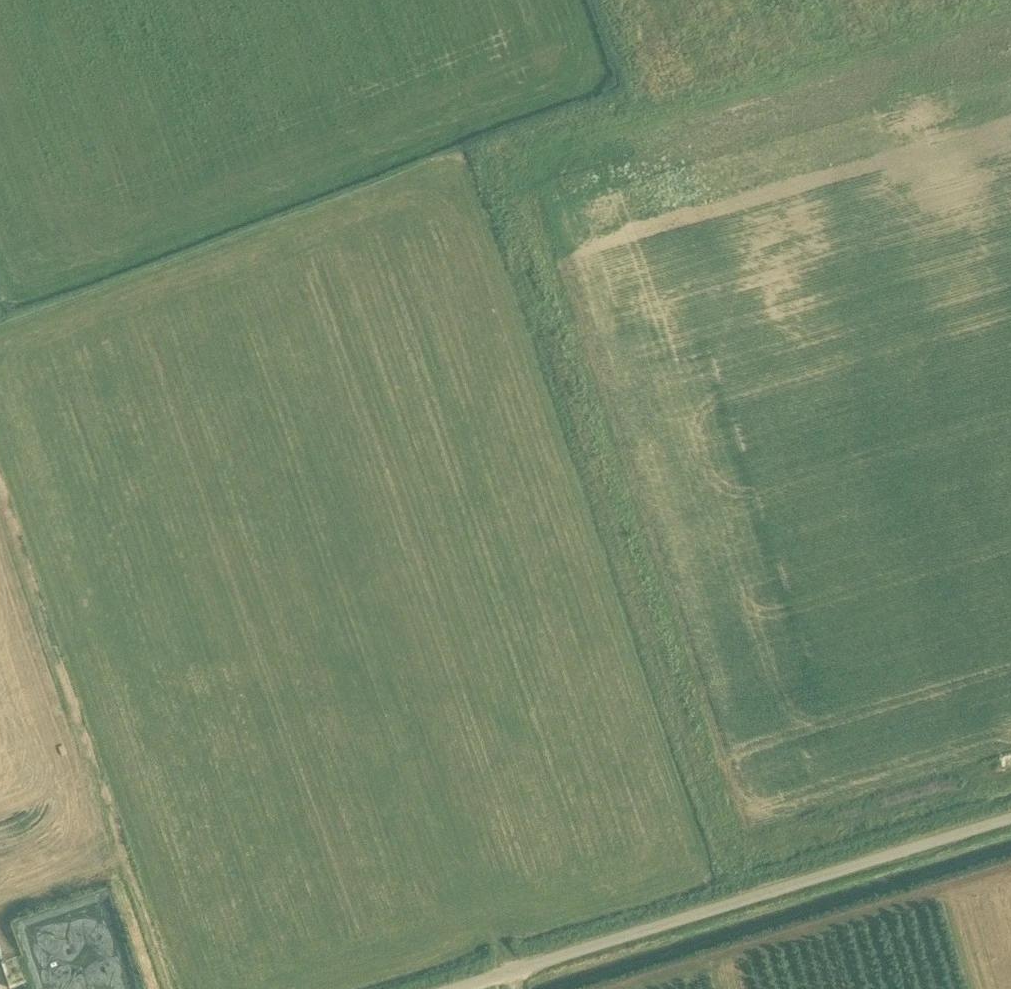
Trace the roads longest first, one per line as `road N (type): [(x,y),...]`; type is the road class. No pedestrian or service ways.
road 1 (unclassified): [(460,988),(1010,818)]

